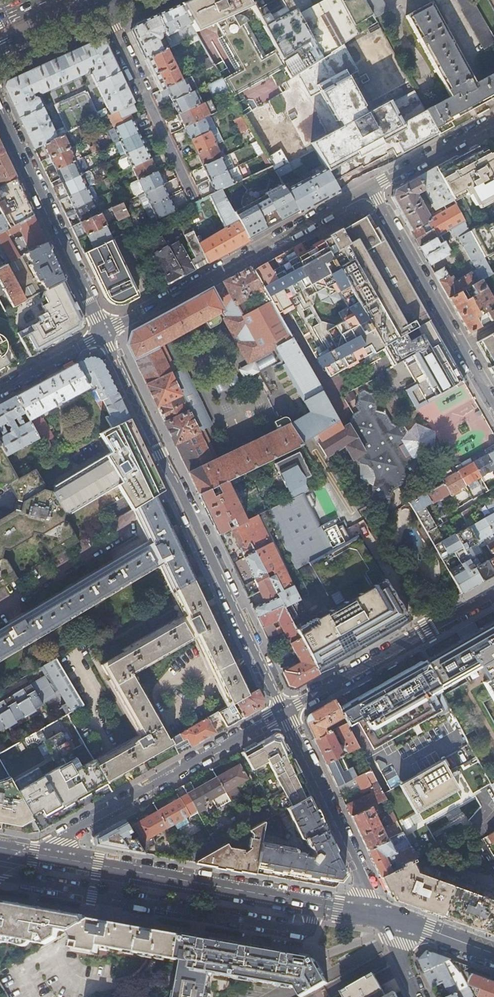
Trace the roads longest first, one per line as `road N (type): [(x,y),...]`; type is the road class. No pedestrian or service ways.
road 1 (tertiary): [(106,334),(283,713)]
road 2 (secondary): [(56,858),(378,916)]
road 3 (residential): [(371,190),(106,334)]
road 4 (residential): [(56,858),(67,834),(283,713)]
road 5 (residential): [(493,410),(371,190)]
road 6 (tertiary): [(0,116),(106,334)]
road 7 (residential): [(283,713),(493,594)]
road 8 (tertiary): [(283,713),(378,916)]
road 9 (residential): [(193,200),(98,3)]
road 10 (residential): [(493,123),(371,190)]
road 11 (secondary): [(378,916),(493,954)]
road 12 (residential): [(106,334),(0,391)]

